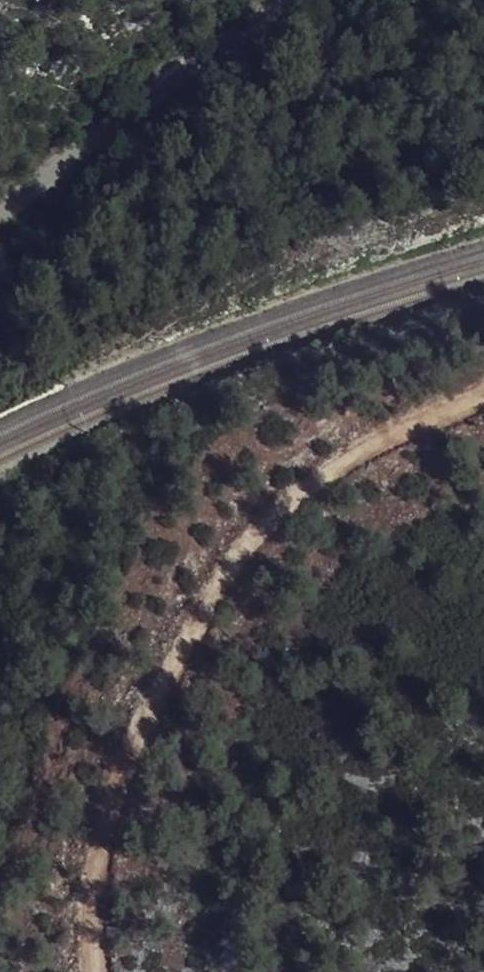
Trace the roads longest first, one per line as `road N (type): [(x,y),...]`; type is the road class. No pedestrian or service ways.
road 1 (track): [(94,971),(89,915),(97,819),(156,698),(239,560),(312,477),(483,395)]
road 2 (unclassified): [(286,0),(207,51),(0,215)]

